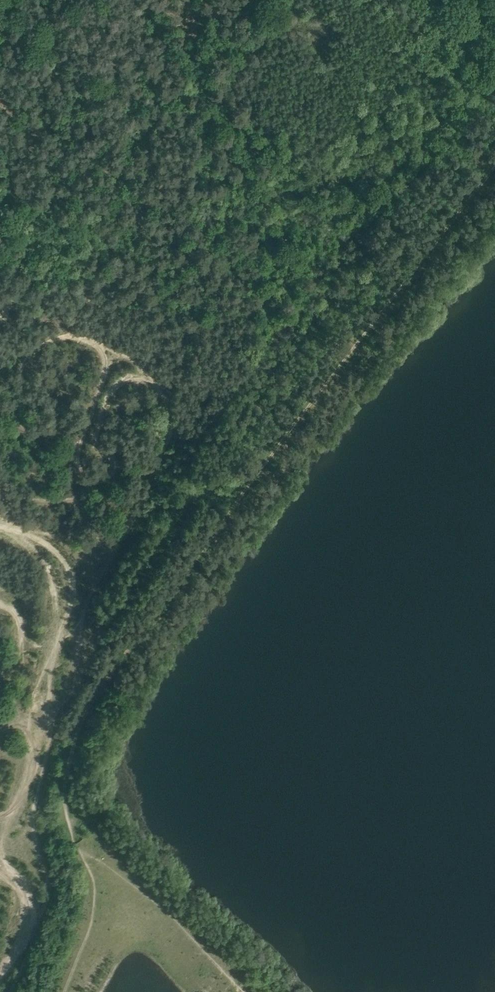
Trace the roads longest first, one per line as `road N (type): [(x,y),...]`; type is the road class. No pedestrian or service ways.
road 1 (unclassified): [(76,837),(64,792),(78,733),(103,684),(494,173)]
road 2 (track): [(76,837),(96,889),(65,991)]

